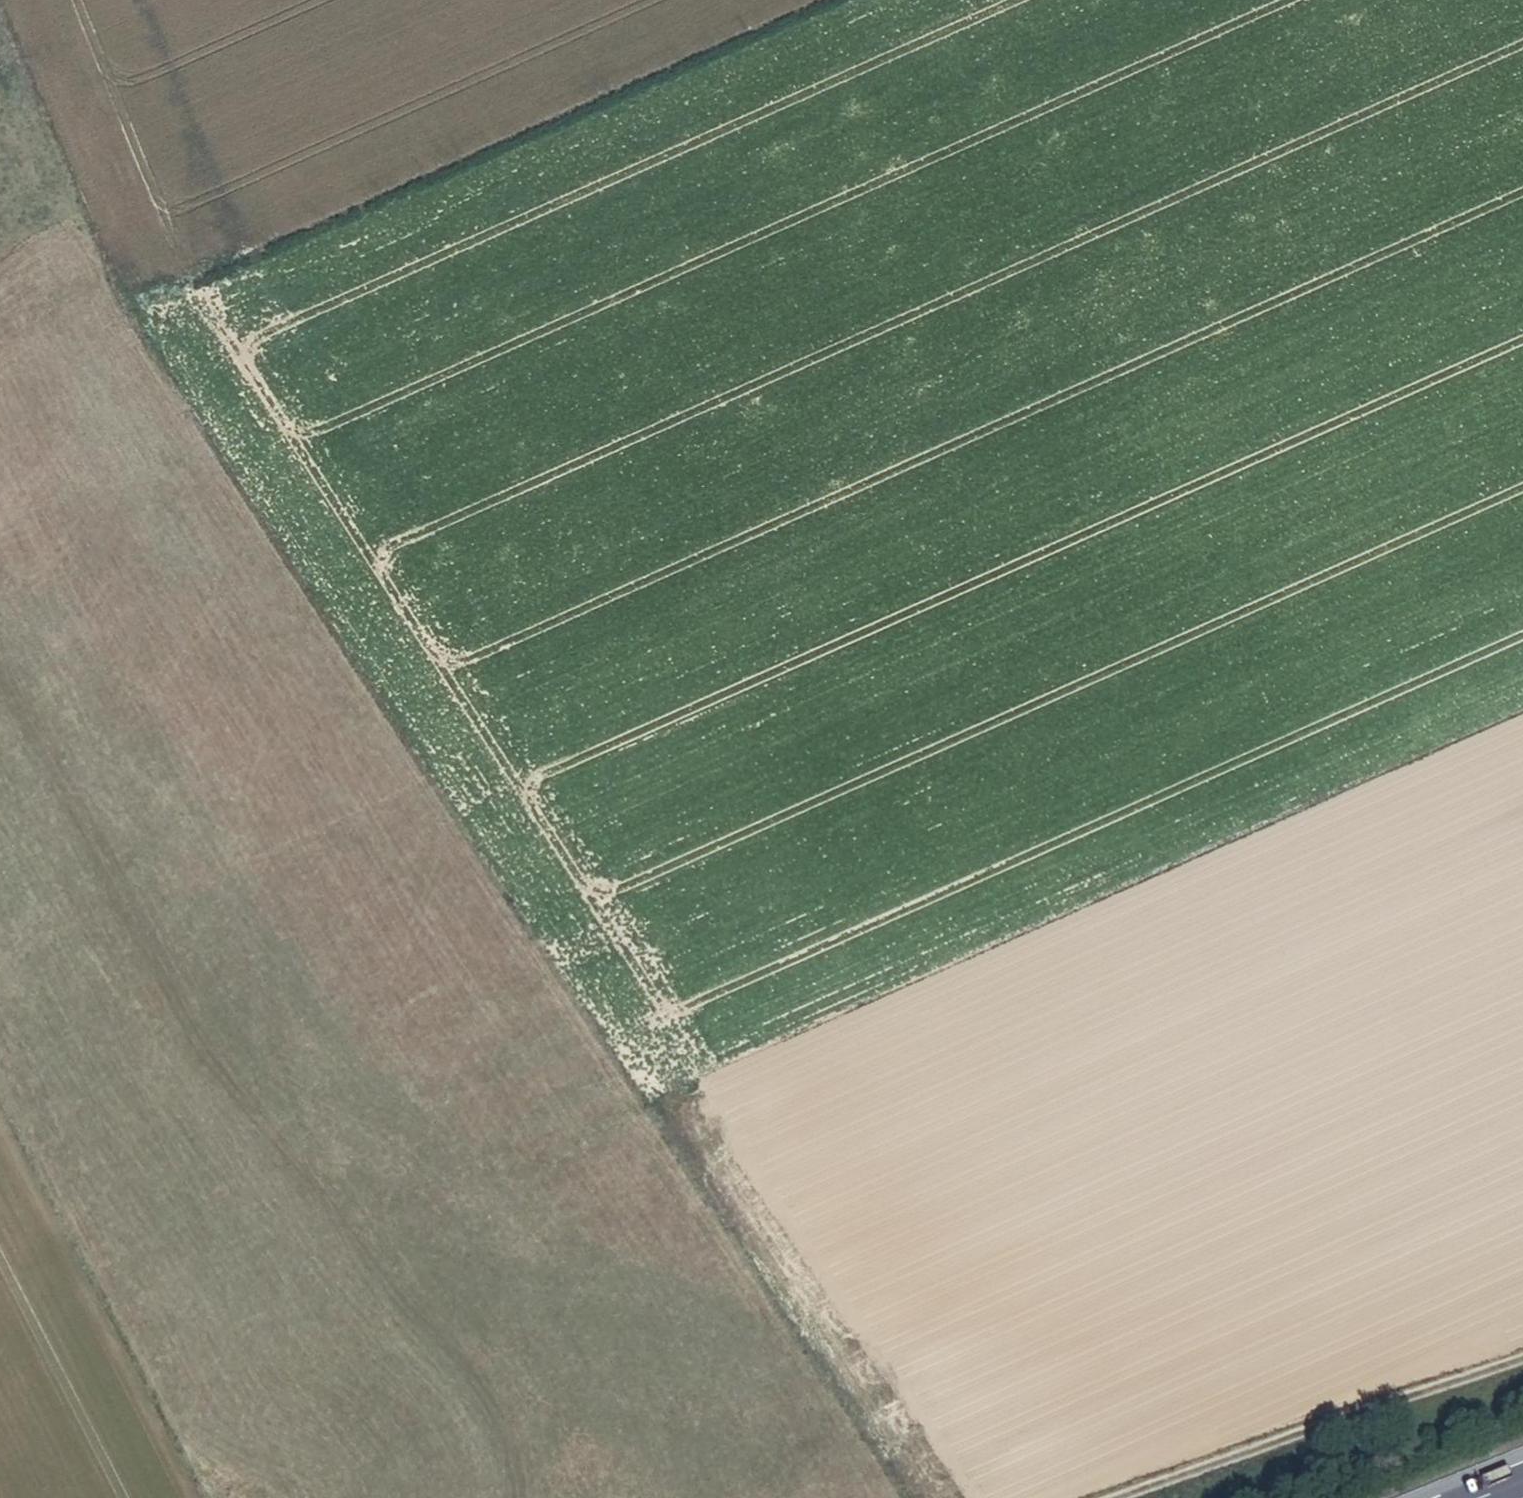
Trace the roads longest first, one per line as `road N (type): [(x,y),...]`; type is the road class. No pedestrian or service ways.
road 1 (track): [(1522,1355),(1112,1497)]

